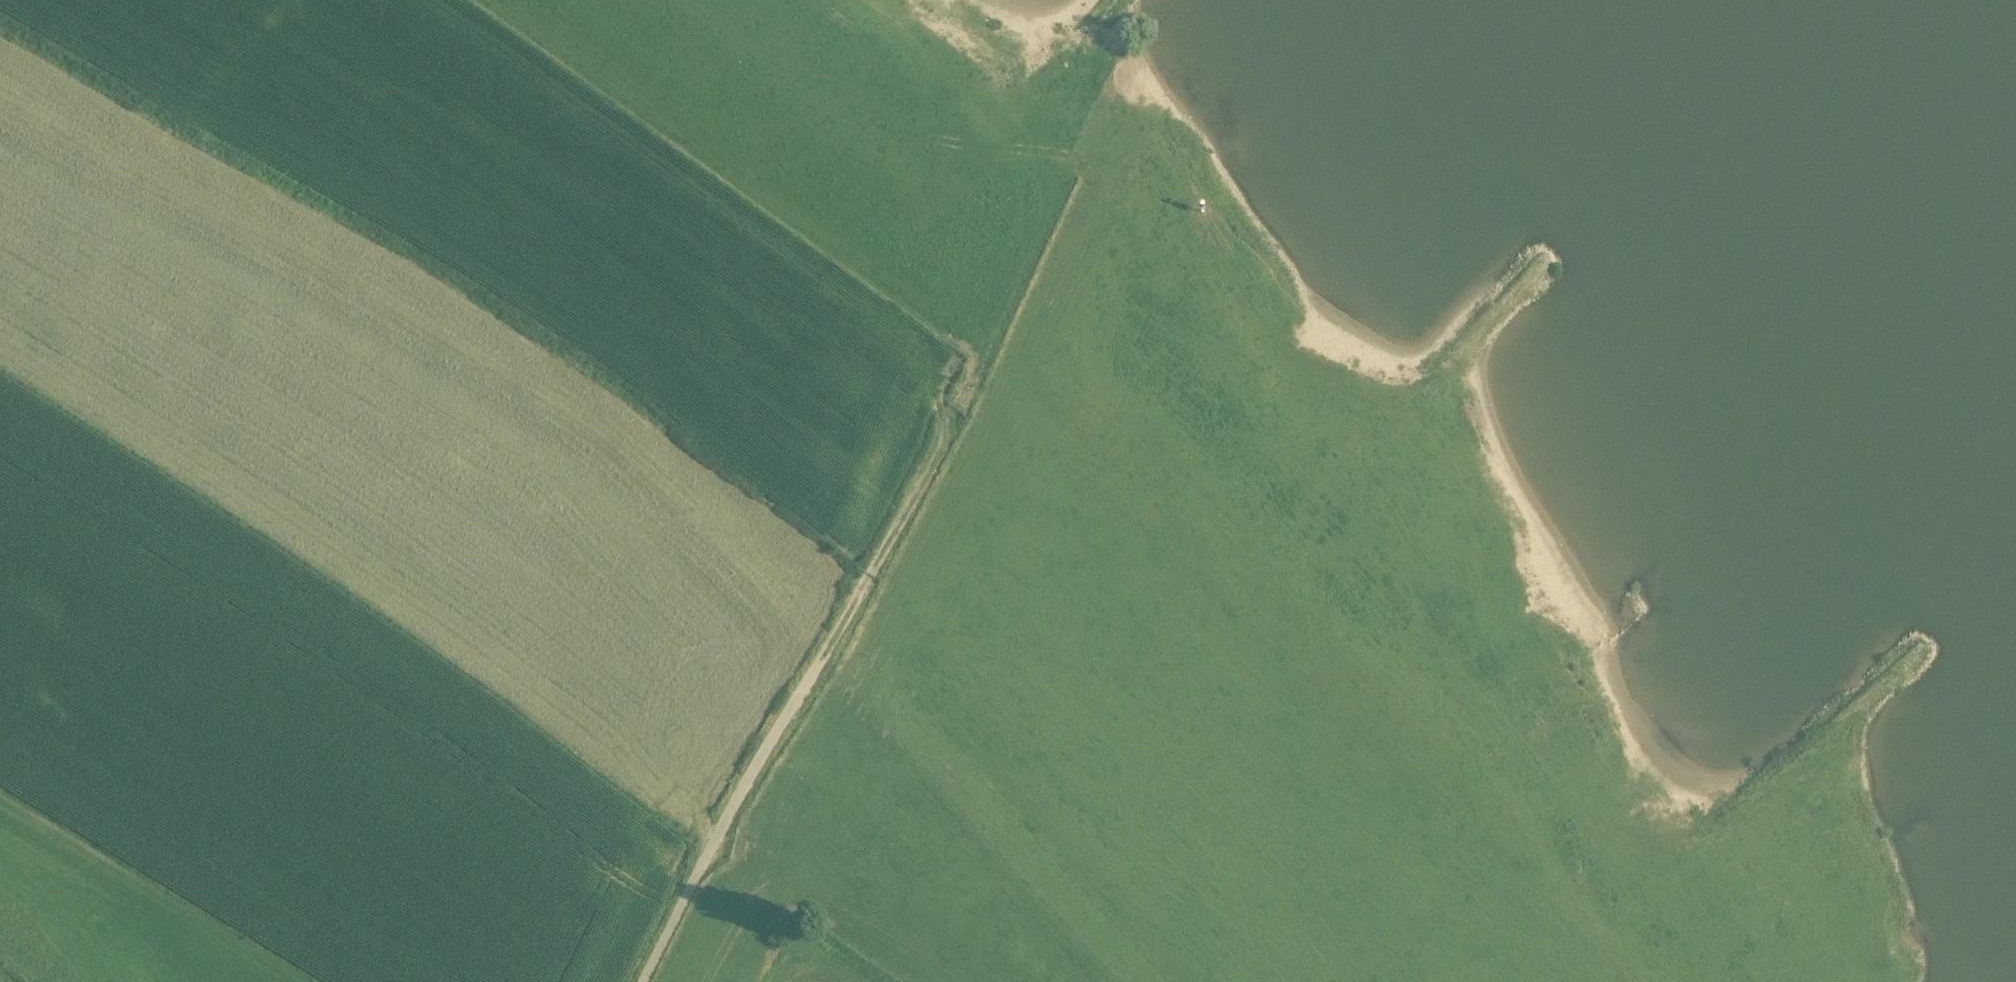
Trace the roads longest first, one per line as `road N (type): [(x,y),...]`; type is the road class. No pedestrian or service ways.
road 1 (unclassified): [(645,981),(708,854),(868,575)]
road 2 (track): [(868,575),(940,446)]

